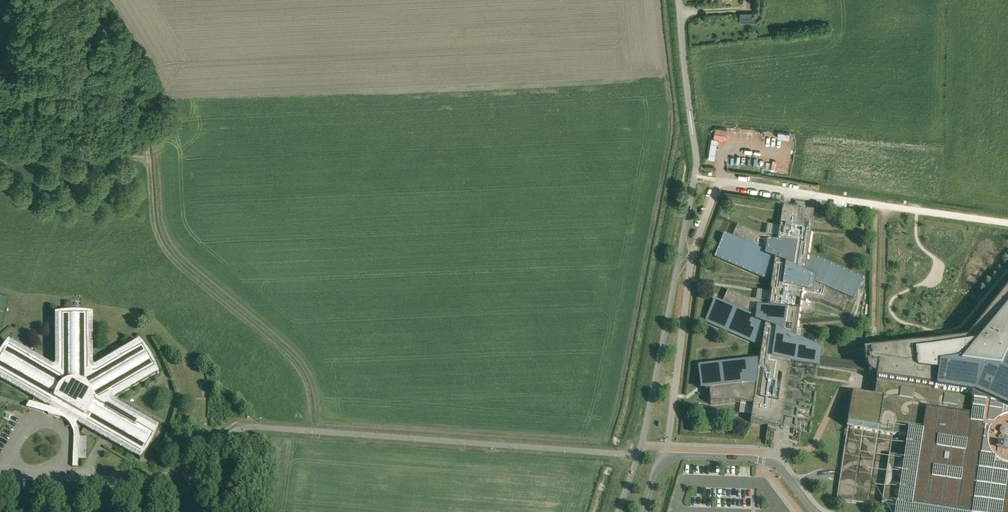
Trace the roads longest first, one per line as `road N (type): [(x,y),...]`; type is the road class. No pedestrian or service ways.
road 1 (track): [(84,0),(144,101),(156,236),(218,296)]
road 2 (residential): [(62,475),(158,477),(226,437)]
road 3 (track): [(0,152),(147,146)]
road 4 (residential): [(62,475),(64,431),(48,421),(32,425),(0,469)]

